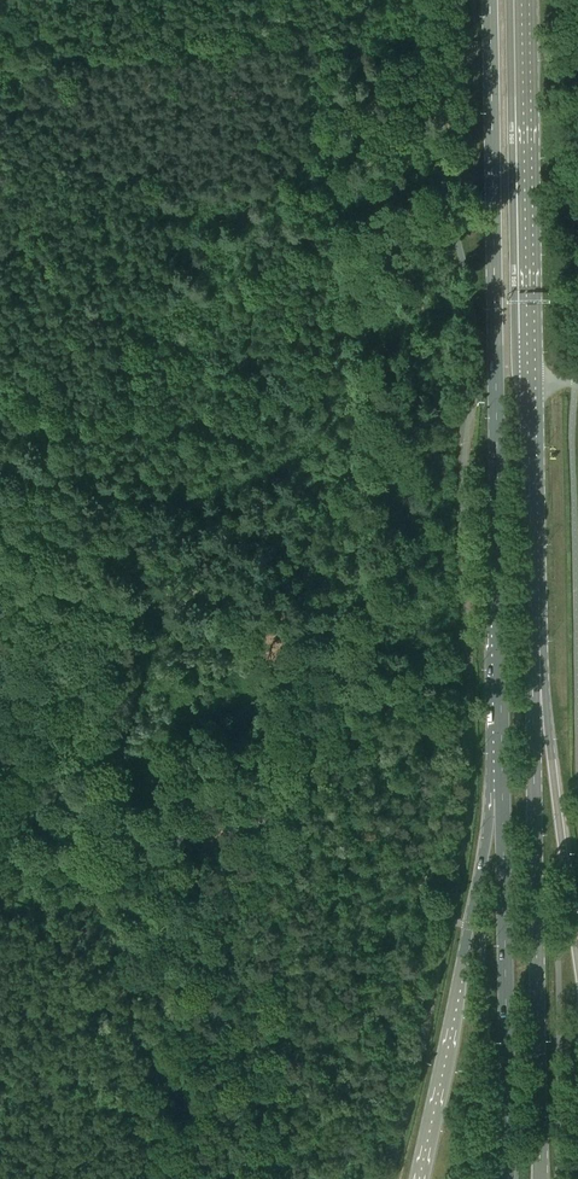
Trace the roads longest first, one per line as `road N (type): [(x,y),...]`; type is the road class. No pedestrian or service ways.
road 1 (primary): [(490,0),(501,786)]
road 2 (unclassified): [(466,419),(465,811),(406,1111),(384,1178)]
road 3 (primary): [(539,1178),(536,645)]
road 4 (primary): [(501,786),(420,1178)]
road 5 (primary): [(501,786),(507,1178)]
road 6 (primary): [(528,384),(521,0)]
road 7 (primary): [(577,960),(536,645)]
road 8 (primary): [(536,645),(528,384)]

